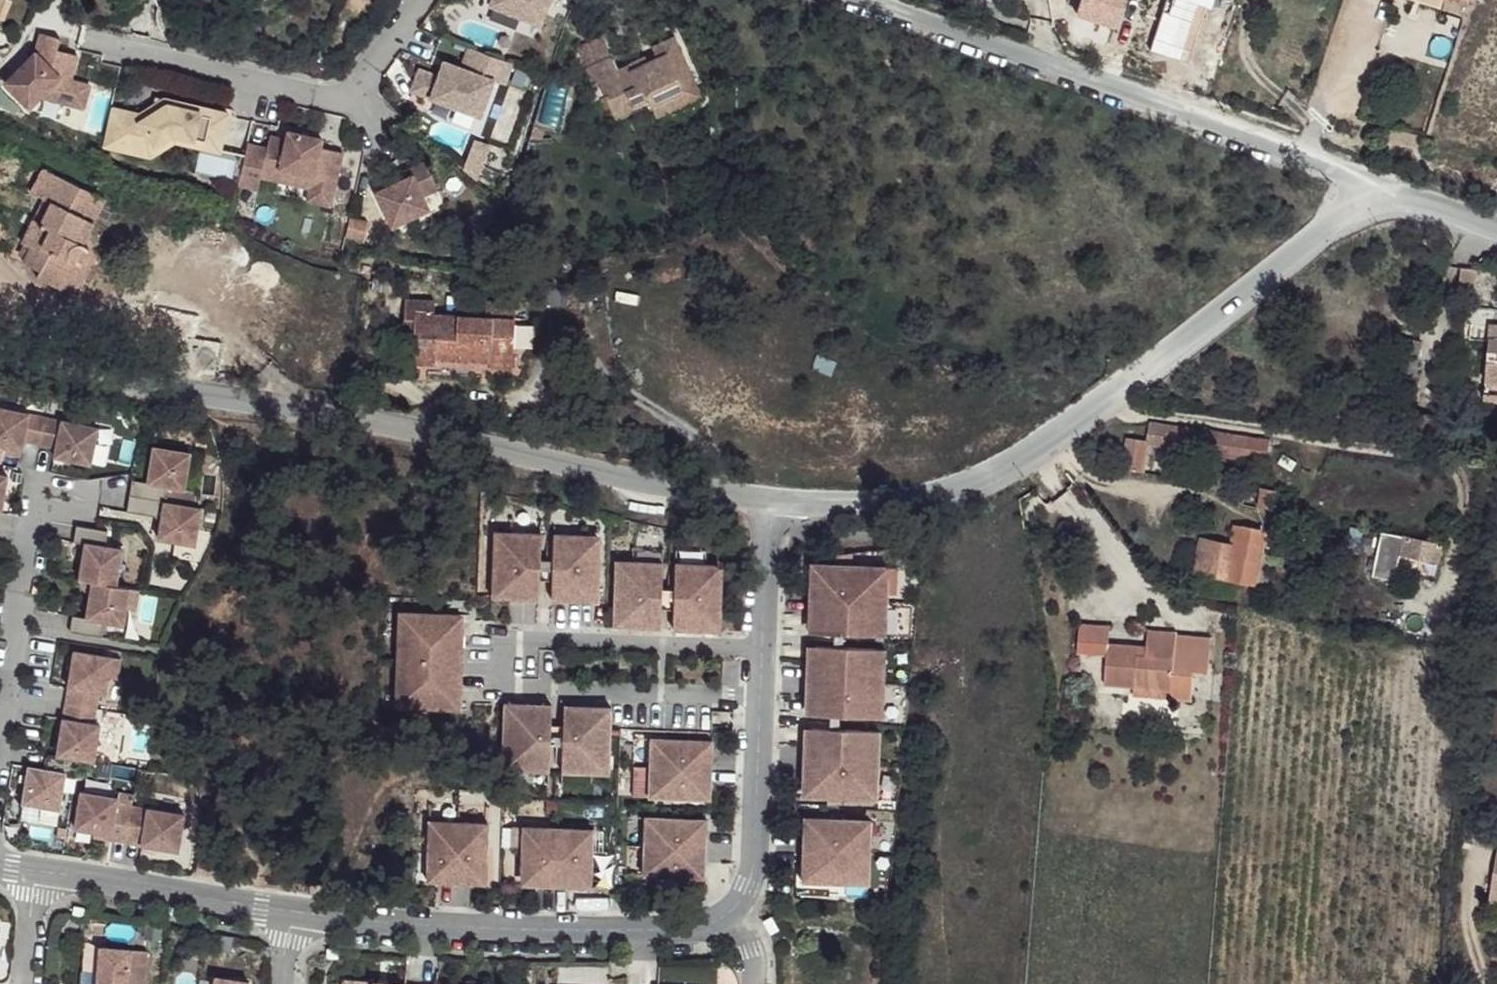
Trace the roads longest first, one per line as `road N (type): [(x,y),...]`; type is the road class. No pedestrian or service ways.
road 1 (tertiary): [(772,505),(0,346)]
road 2 (tertiary): [(1378,190),(1035,449),(914,501),(772,505)]
road 3 (residential): [(845,0),(1378,190)]
road 4 (residential): [(729,919),(568,937),(447,937),(293,916)]
road 5 (residential): [(82,36),(329,95),(361,80),(423,0)]
road 6 (residential): [(767,643),(761,844),(729,919)]
road 7 (residential): [(57,491),(37,516),(0,752)]
road 8 (residential): [(293,916),(35,872)]
road 9 (residential): [(767,643),(522,643)]
road 10 (residential): [(772,505),(767,643)]
road 11 (tertiary): [(1496,234),(1378,190)]

